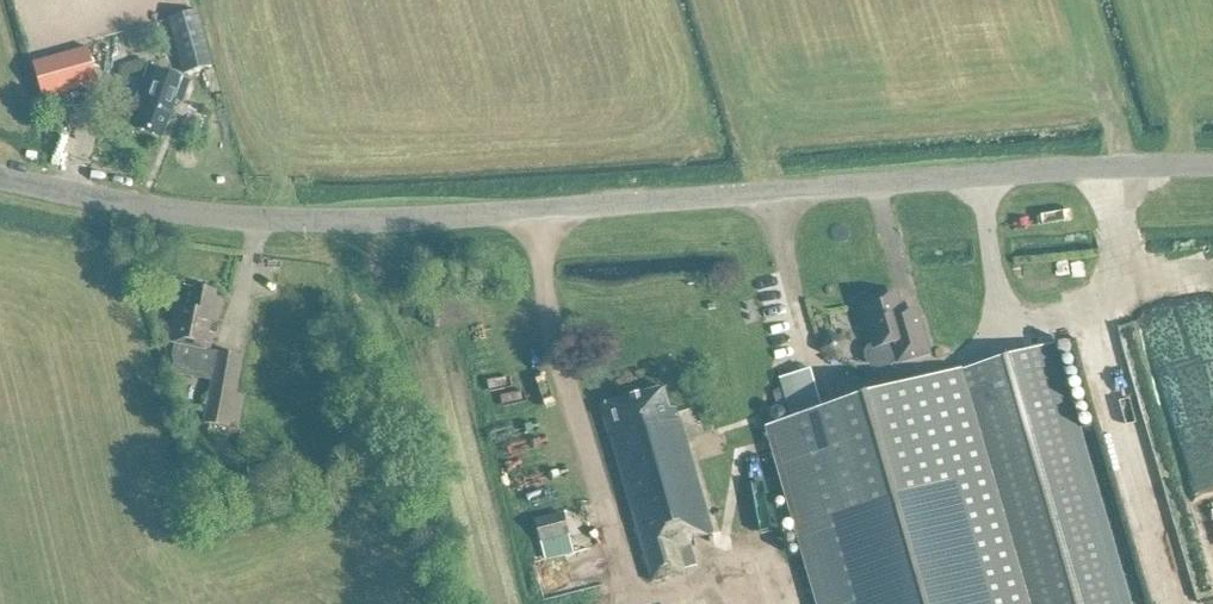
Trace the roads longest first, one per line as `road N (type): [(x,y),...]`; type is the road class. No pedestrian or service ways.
road 1 (tertiary): [(1212,166),(439,217),(294,220),(136,207),(0,176)]

